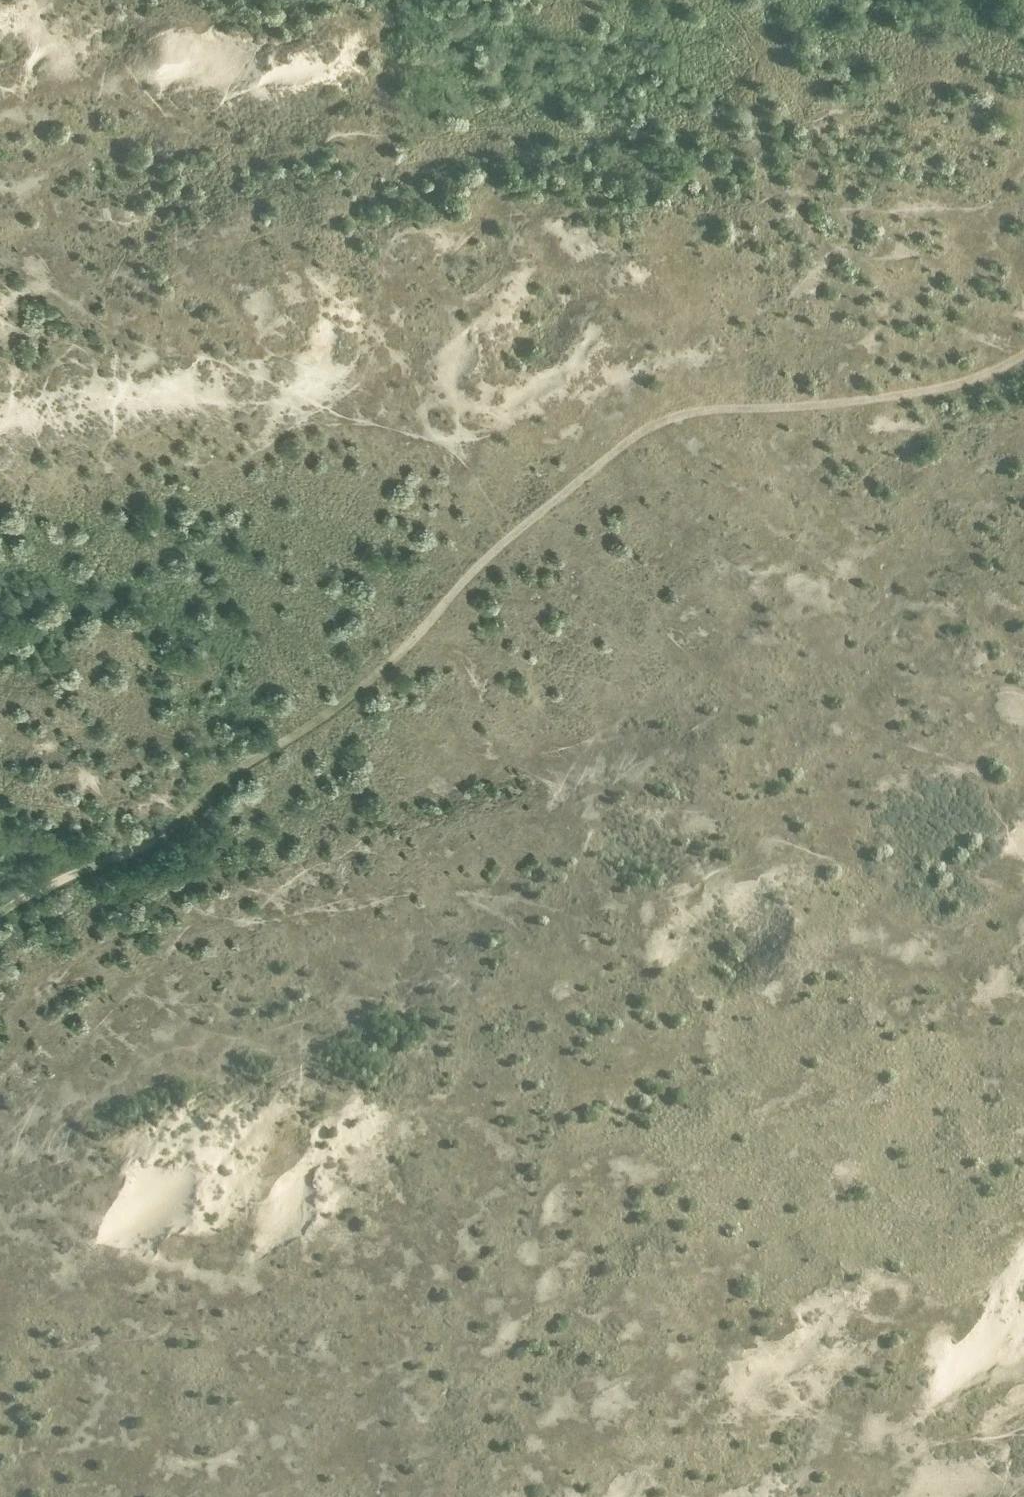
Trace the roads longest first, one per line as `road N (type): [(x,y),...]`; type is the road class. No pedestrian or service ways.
road 1 (track): [(0,915),(23,897),(141,848),(233,774),(341,703),(525,525),(640,434),(695,412),(933,389),(1023,355)]

